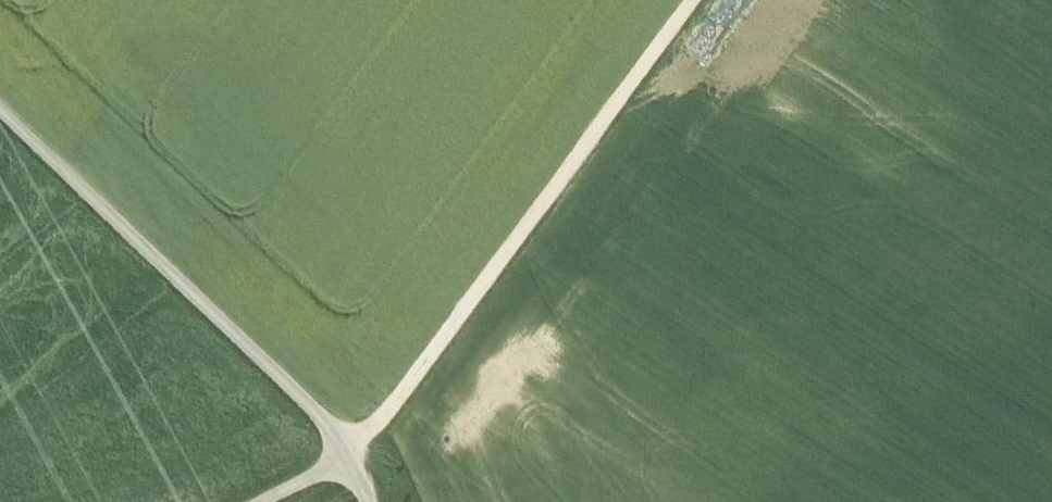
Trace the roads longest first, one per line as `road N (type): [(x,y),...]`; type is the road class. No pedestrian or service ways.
road 1 (track): [(695,0),(351,454)]
road 2 (track): [(351,454),(0,112)]

